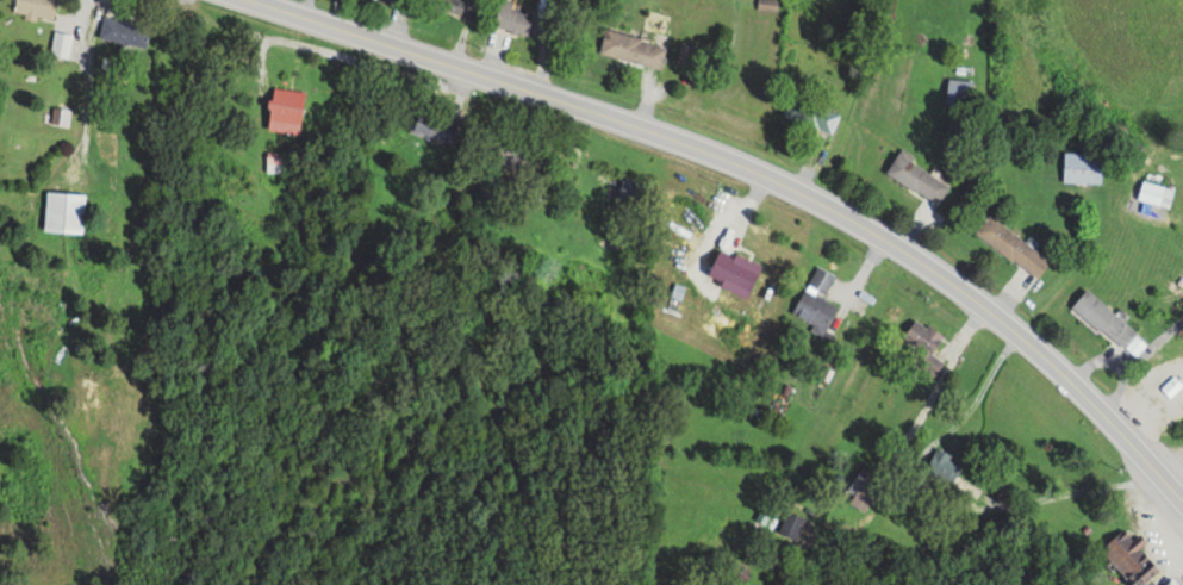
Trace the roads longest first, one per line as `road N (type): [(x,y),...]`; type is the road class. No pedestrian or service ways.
road 1 (primary): [(257,0),(722,154),(842,212),(1001,315),(1109,416),(1182,501)]

